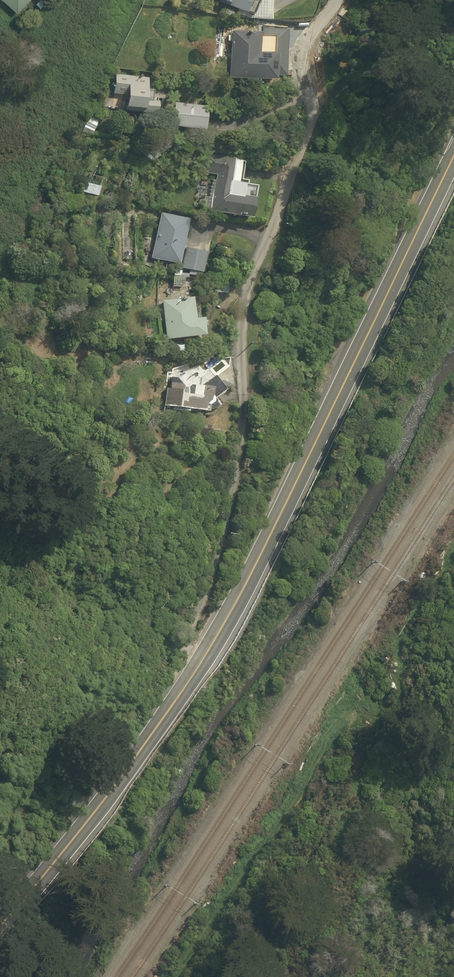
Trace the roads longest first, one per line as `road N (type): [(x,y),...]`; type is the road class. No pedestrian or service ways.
road 1 (residential): [(197,670),(190,638),(223,533),(241,434),(247,294),(306,136),(307,52),(337,0)]
road 2 (secondary): [(197,670),(453,159)]
road 3 (secondary): [(0,922),(98,808),(197,670)]

